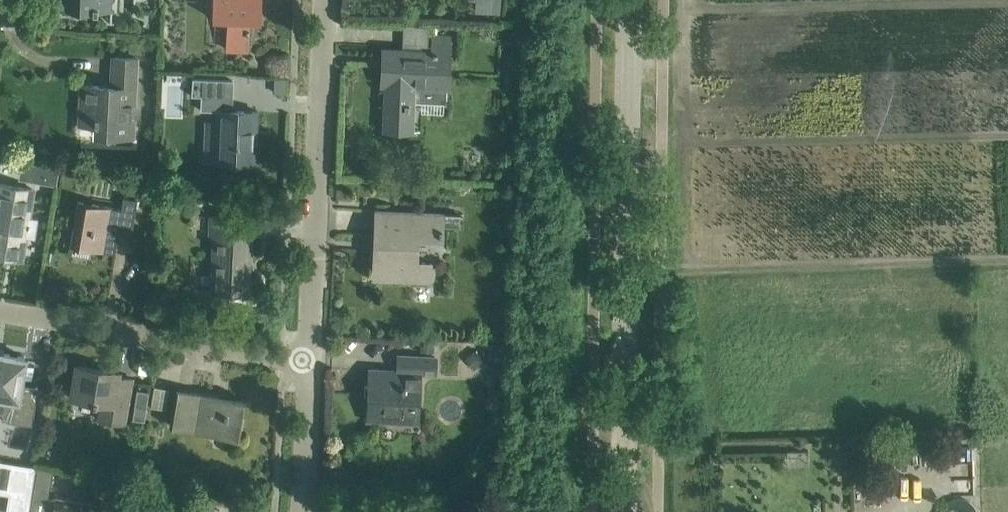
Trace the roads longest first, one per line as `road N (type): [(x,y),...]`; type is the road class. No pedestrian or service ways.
road 1 (tertiary): [(626,511),(630,0)]
road 2 (residential): [(309,361),(325,0)]
road 3 (residential): [(309,361),(0,311)]
road 4 (residential): [(302,511),(309,361)]

